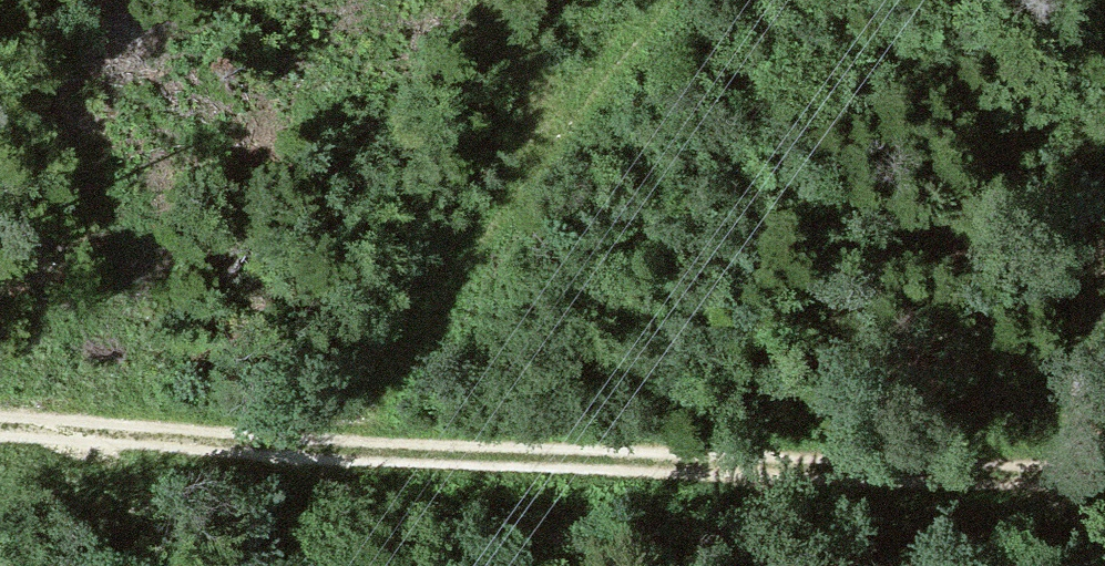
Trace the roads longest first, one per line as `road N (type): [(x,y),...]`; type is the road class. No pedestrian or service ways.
road 1 (track): [(0,436),(334,458),(1104,476)]
road 2 (track): [(256,565),(417,325),(664,0)]

